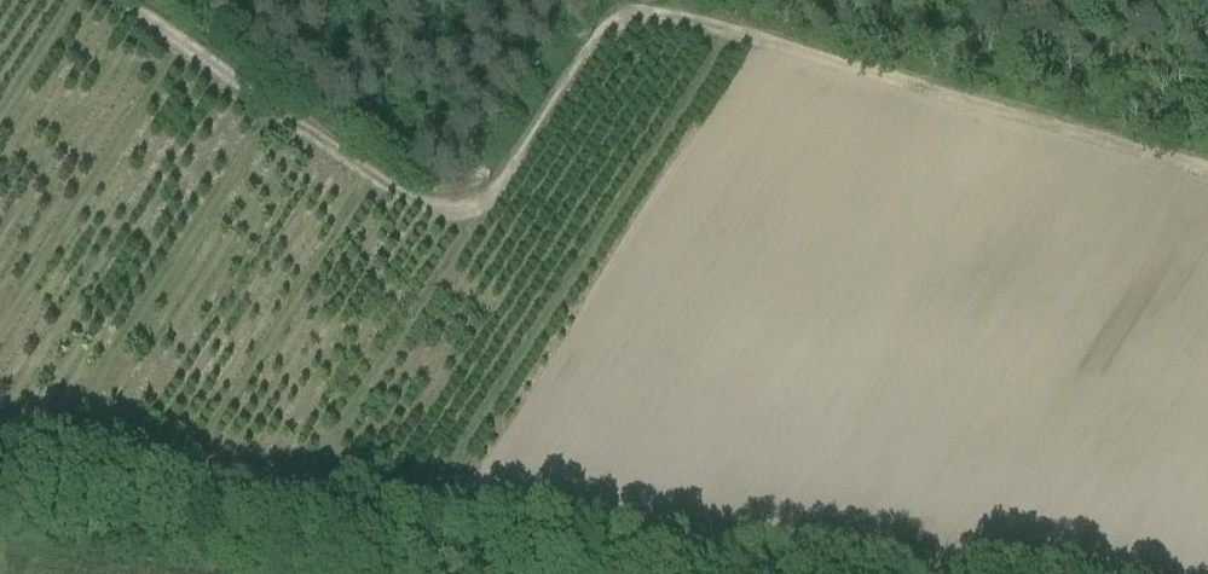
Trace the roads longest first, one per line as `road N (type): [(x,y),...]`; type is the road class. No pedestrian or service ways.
road 1 (track): [(95,0),(415,216),(448,219),(482,205),(589,34),(605,13),(638,7),(1207,171)]
road 2 (track): [(0,448),(954,573)]

